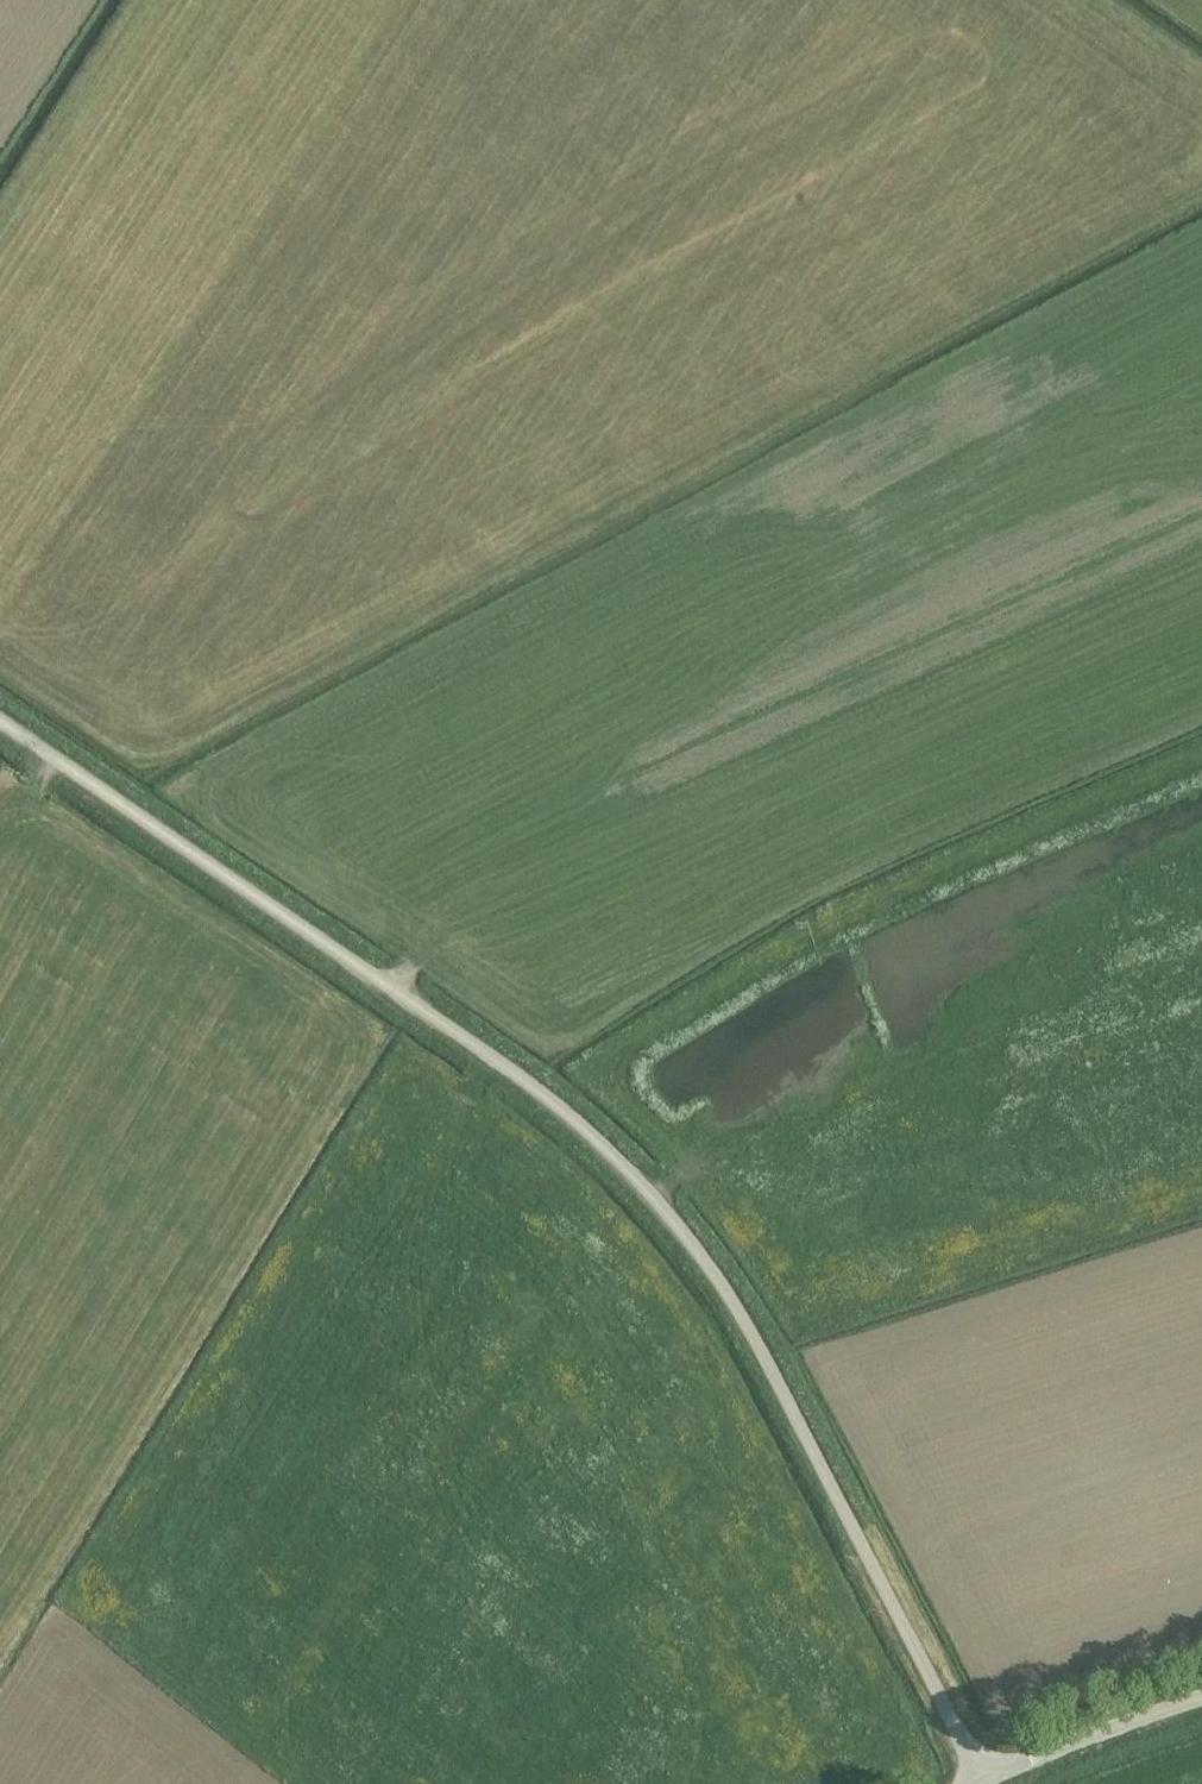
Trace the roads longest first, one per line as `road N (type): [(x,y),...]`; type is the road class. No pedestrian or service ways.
road 1 (unclassified): [(980,1783),(730,1299),(608,1153),(534,1087),(0,716)]
road 2 (unclassified): [(984,1783),(1201,1700)]

